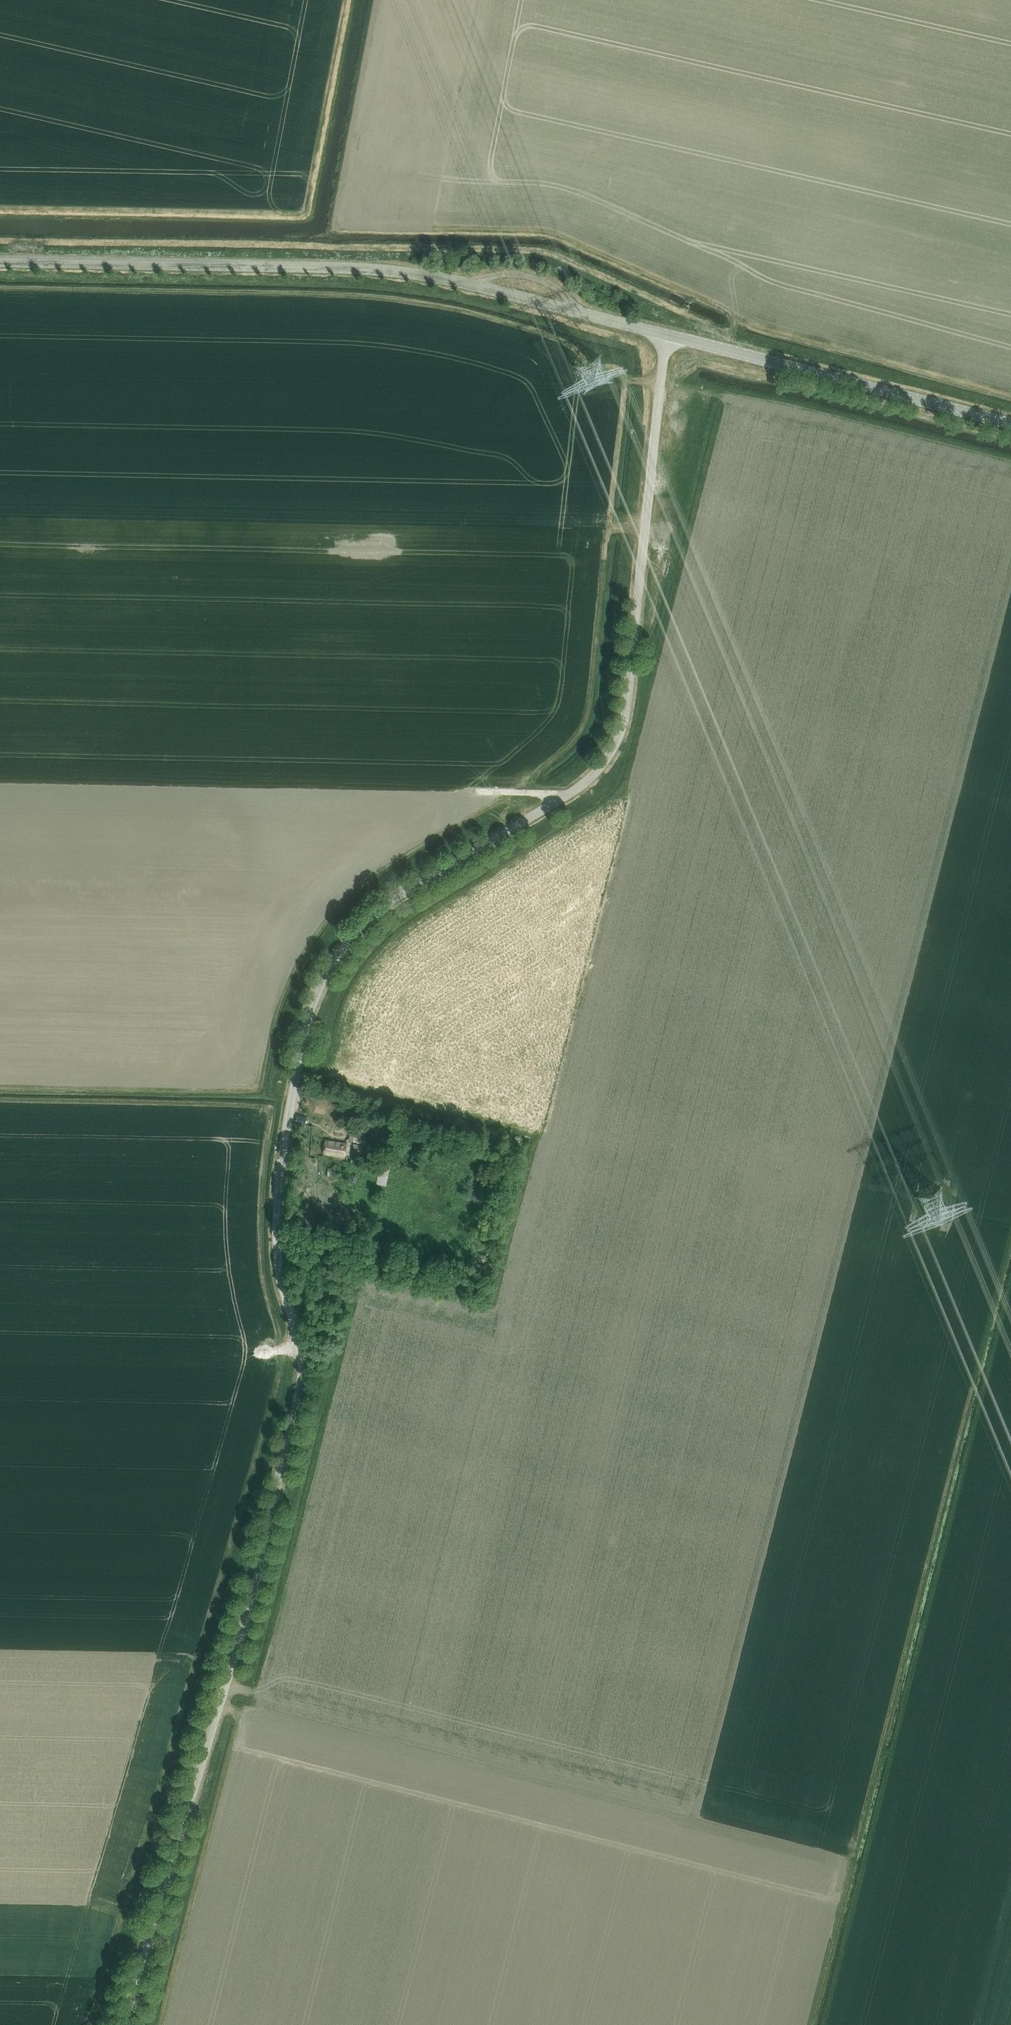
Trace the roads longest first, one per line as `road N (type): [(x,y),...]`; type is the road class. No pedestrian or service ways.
road 1 (unclassified): [(124,2024),(255,1587),(299,1394),(301,1355),(279,1264),(278,1197),(305,1032),(334,963),(369,920),(591,778),(616,741),(667,336)]
road 2 (tertiary): [(667,336),(470,284),(379,269),(0,260)]
road 3 (tertiary): [(1010,426),(667,336)]

